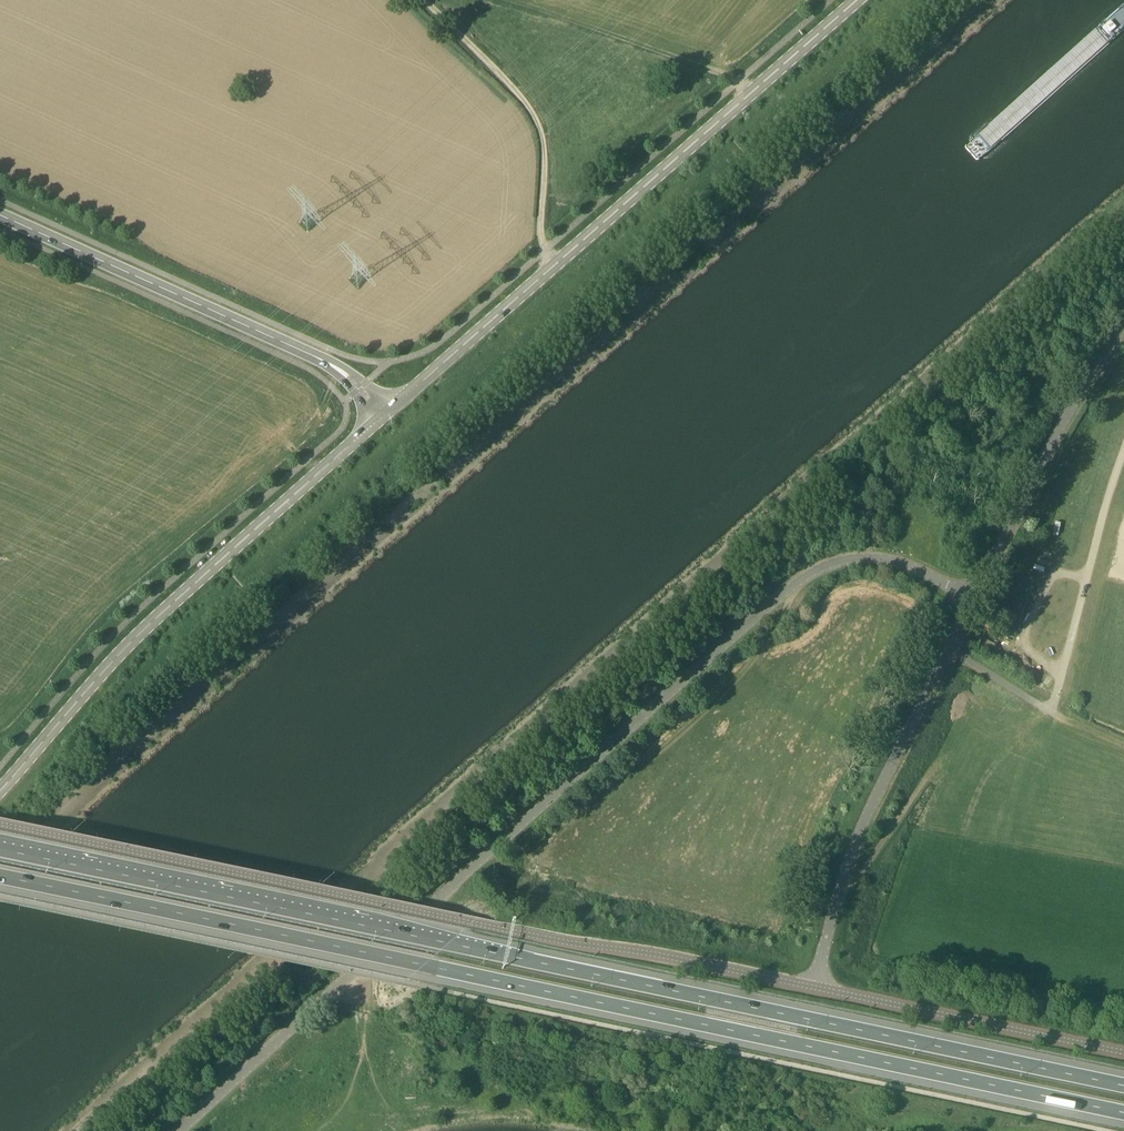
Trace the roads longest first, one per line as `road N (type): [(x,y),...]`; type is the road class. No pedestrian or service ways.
road 1 (trunk): [(1123,1085),(0,849)]
road 2 (trunk): [(0,877),(1123,1113)]
road 3 (unclassified): [(175,1130),(809,577),(852,559),(876,559),(975,598)]
road 4 (unclassified): [(814,991),(0,824)]
road 5 (secondary): [(388,412),(858,0)]
road 6 (secondary): [(0,791),(156,620),(388,412)]
road 7 (secondary): [(388,412),(320,359),(0,215)]
road 8 (unclassified): [(814,991),(871,803),(975,598)]
road 9 (unclassified): [(1123,1054),(814,991)]
road 10 (unclassified): [(975,598),(1064,421),(1123,329)]
road 11 (track): [(545,250),(545,148),(534,114),(424,0)]
road 12 (track): [(739,81),(517,2)]

